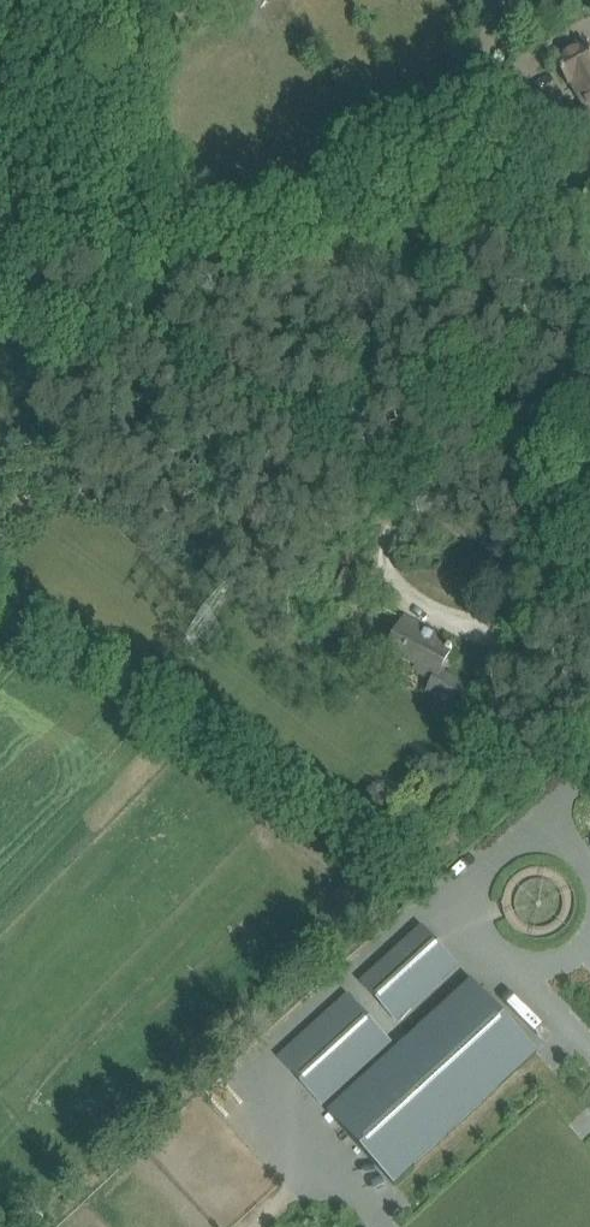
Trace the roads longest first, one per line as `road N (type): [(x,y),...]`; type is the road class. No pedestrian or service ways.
road 1 (track): [(330,447),(0,278)]
road 2 (unclassified): [(589,588),(330,447)]

